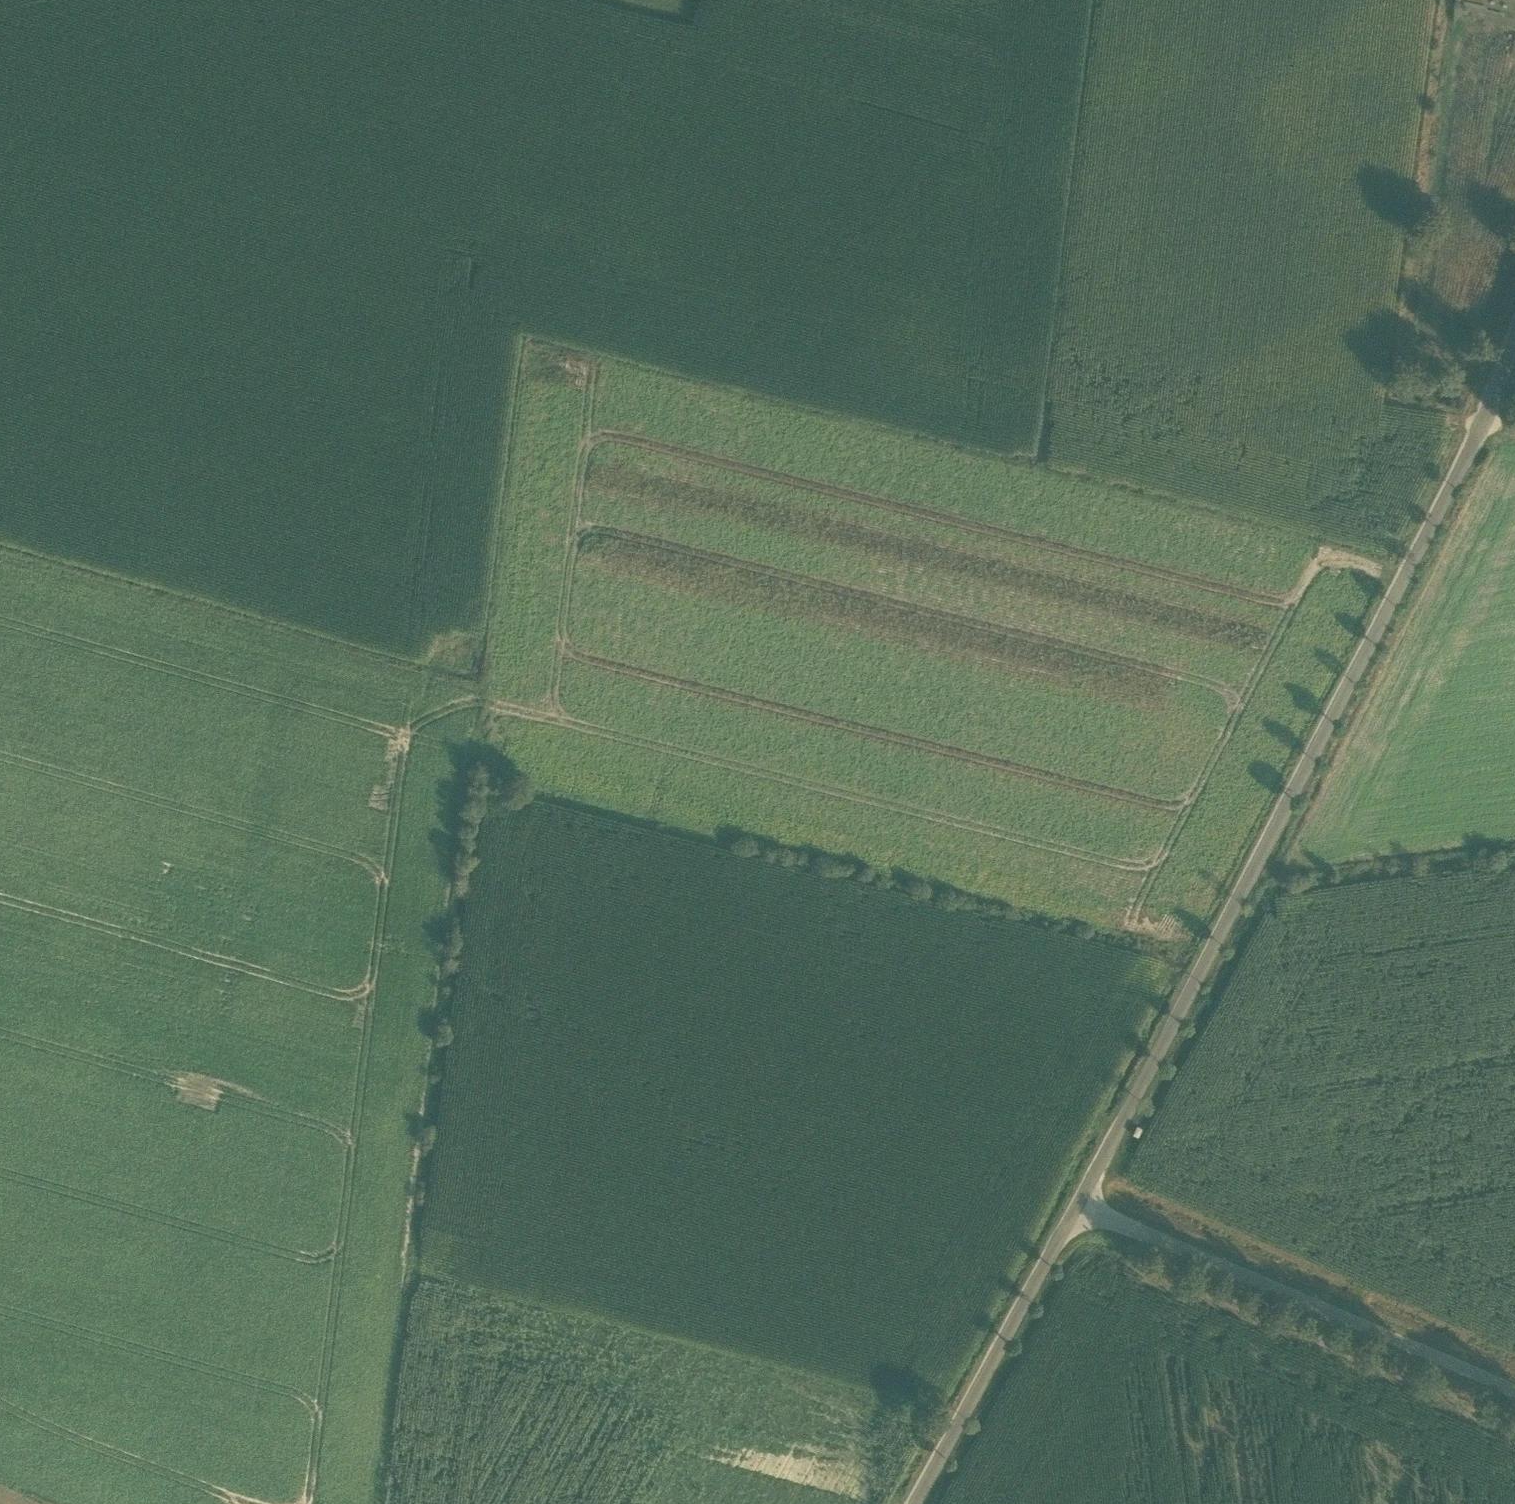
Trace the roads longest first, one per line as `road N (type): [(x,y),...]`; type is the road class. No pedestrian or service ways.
road 1 (unclassified): [(1077,1204),(1377,622),(1468,430),(1514,309)]
road 2 (unclassified): [(1077,1204),(1514,1379)]
road 3 (unclassified): [(915,1503),(1077,1204)]

